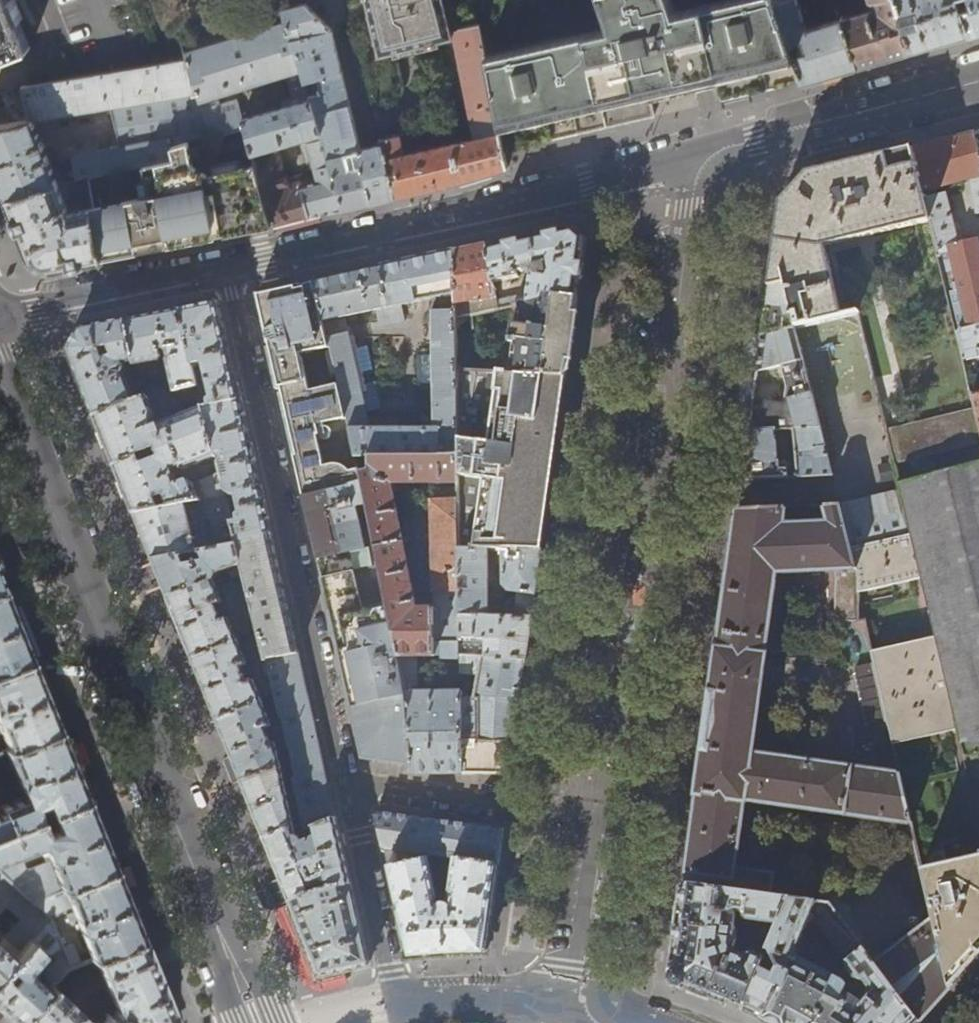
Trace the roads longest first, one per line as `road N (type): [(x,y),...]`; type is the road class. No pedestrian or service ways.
road 1 (secondary): [(256,1022),(0,381)]
road 2 (residential): [(226,266),(349,787)]
road 3 (residential): [(696,156),(226,266)]
road 4 (residential): [(595,1012),(618,815),(349,787)]
road 5 (residential): [(349,787),(397,1007),(471,1001),(595,1012)]
road 6 (residential): [(653,494),(696,156)]
road 7 (residential): [(978,80),(696,156)]
road 8 (residential): [(226,266),(0,312)]
road 9 (residential): [(334,0),(370,146)]

